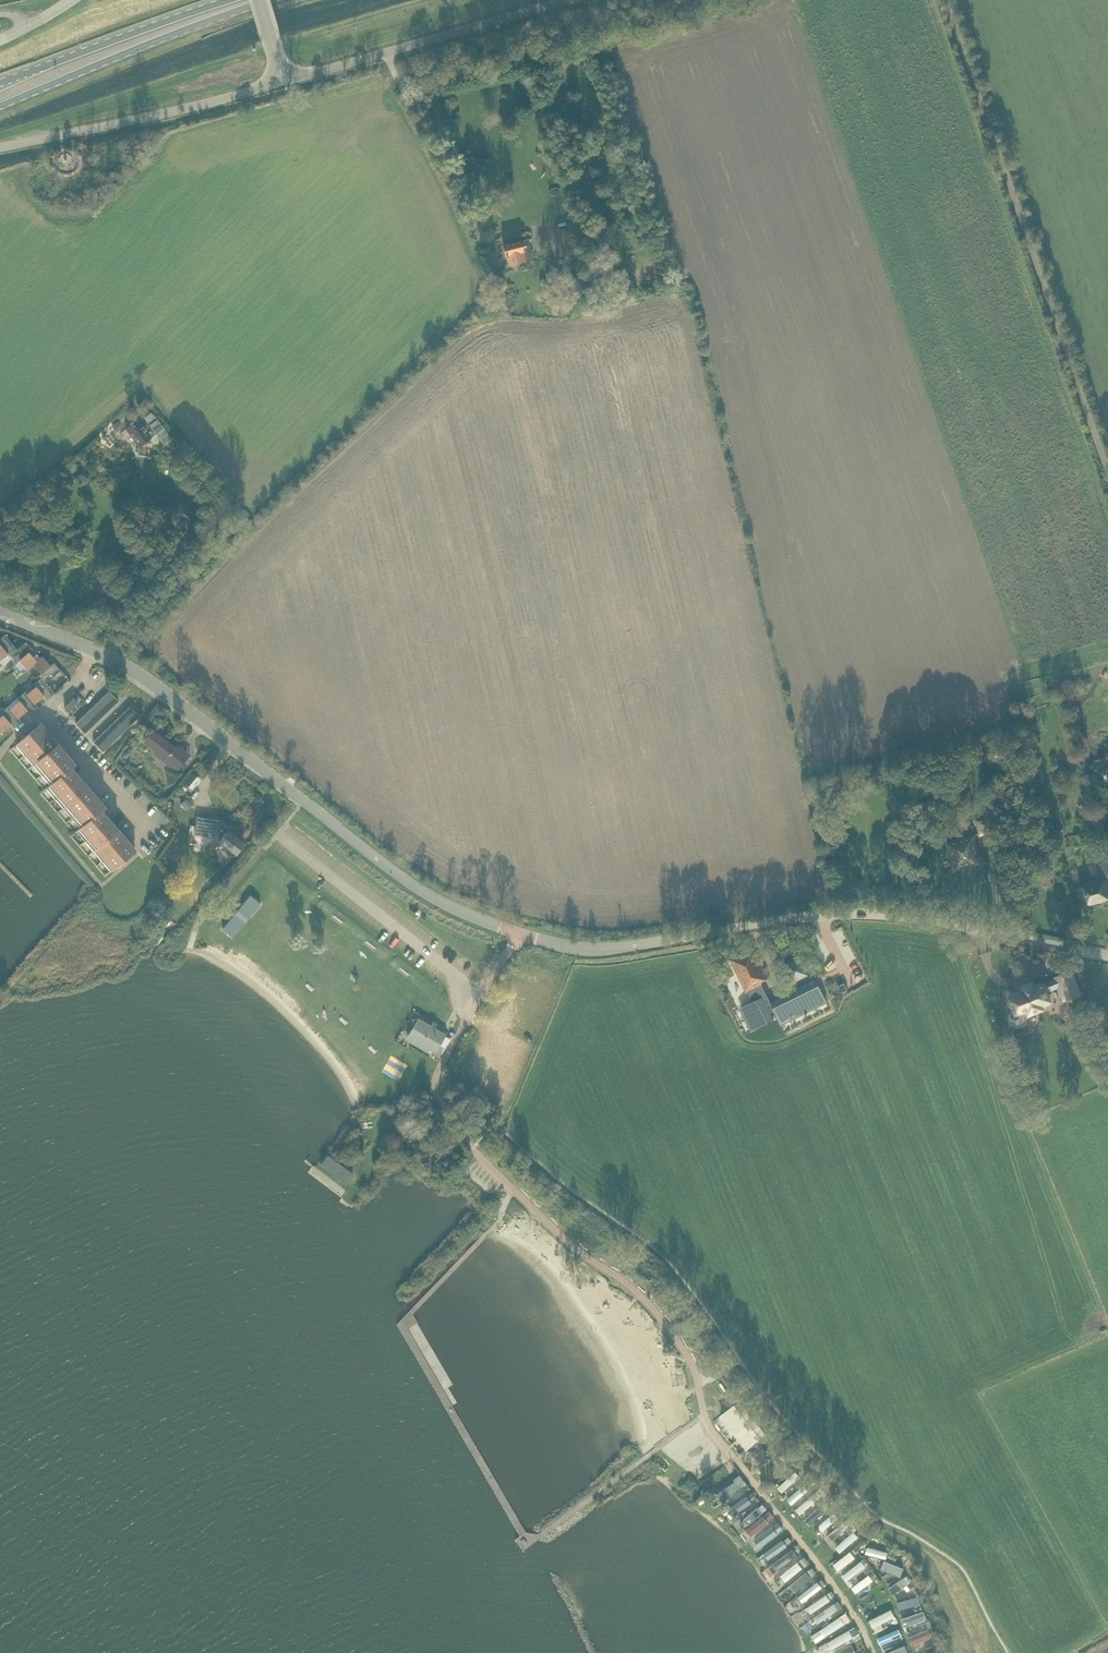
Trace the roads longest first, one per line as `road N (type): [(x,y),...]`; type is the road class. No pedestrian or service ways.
road 1 (tertiary): [(518,935),(393,873),(109,656),(0,614)]
road 2 (unclassified): [(703,1411),(693,1368),(657,1314),(478,1156),(436,1094),(436,1074),(518,935)]
road 3 (tertiary): [(1107,956),(939,921),(837,913),(599,950),(518,935)]
road 4 (unclassified): [(1107,468),(947,0)]
road 5 (unclassified): [(284,82),(567,0)]
road 6 (unclassified): [(0,147),(284,82)]
road 7 (primary): [(0,106),(269,0)]
road 8 (primary): [(230,0),(0,83)]

